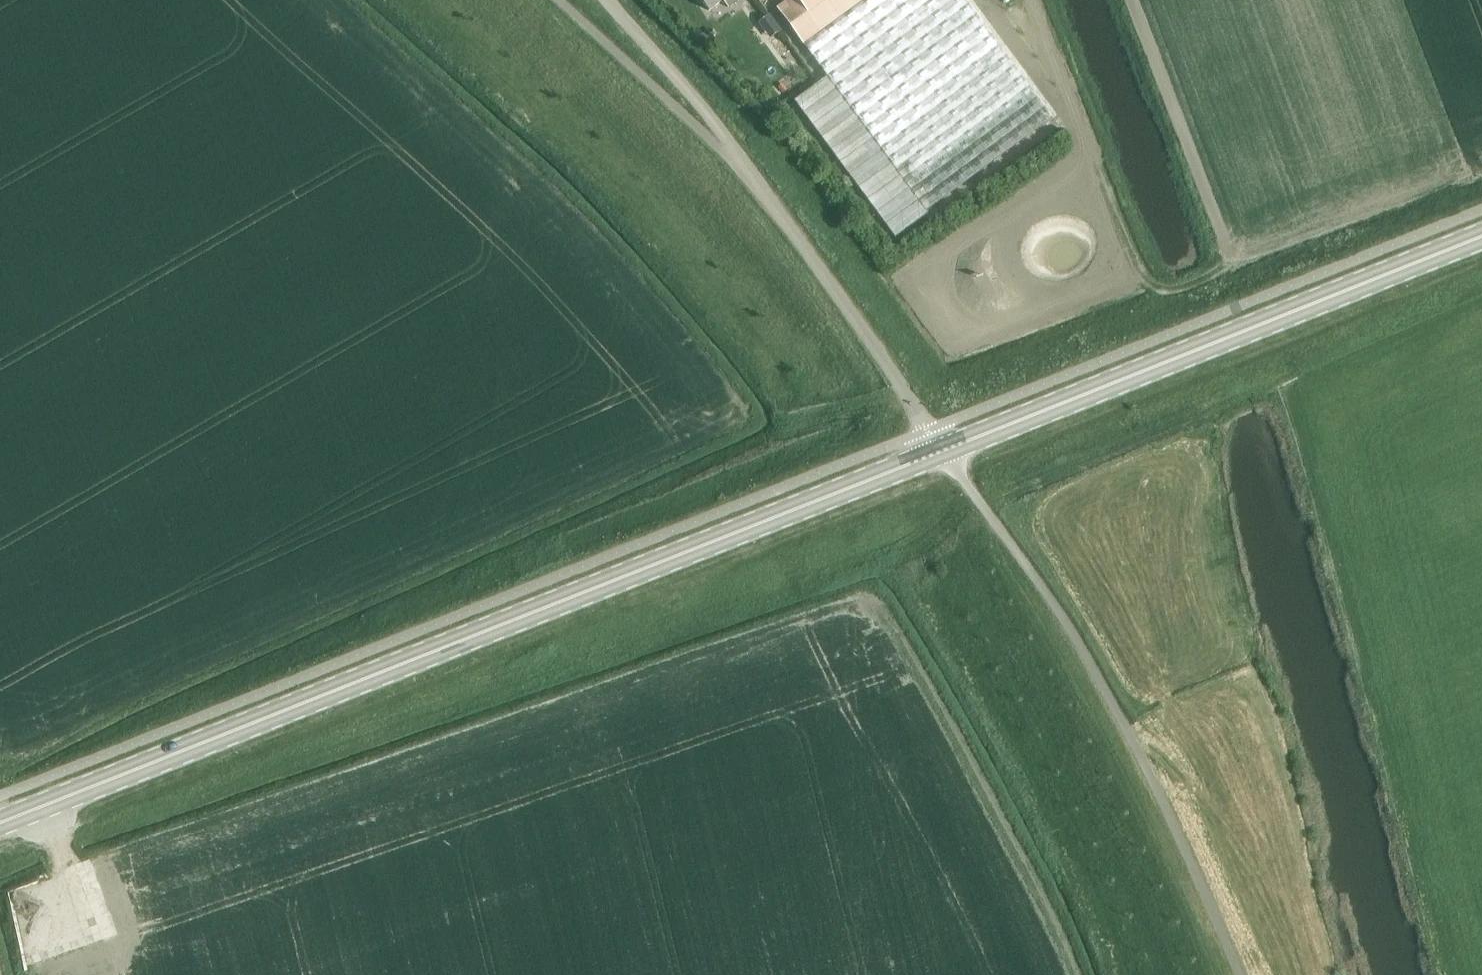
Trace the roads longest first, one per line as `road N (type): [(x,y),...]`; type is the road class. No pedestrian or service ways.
road 1 (secondary): [(0,822),(942,451)]
road 2 (unclassified): [(1238,974),(1101,683),(942,451)]
road 3 (secondary): [(942,451),(1481,237)]
road 4 (unclassified): [(942,451),(743,169)]
road 5 (unclassified): [(743,169),(558,0)]
road 6 (unclassified): [(743,169),(720,127),(607,0)]

